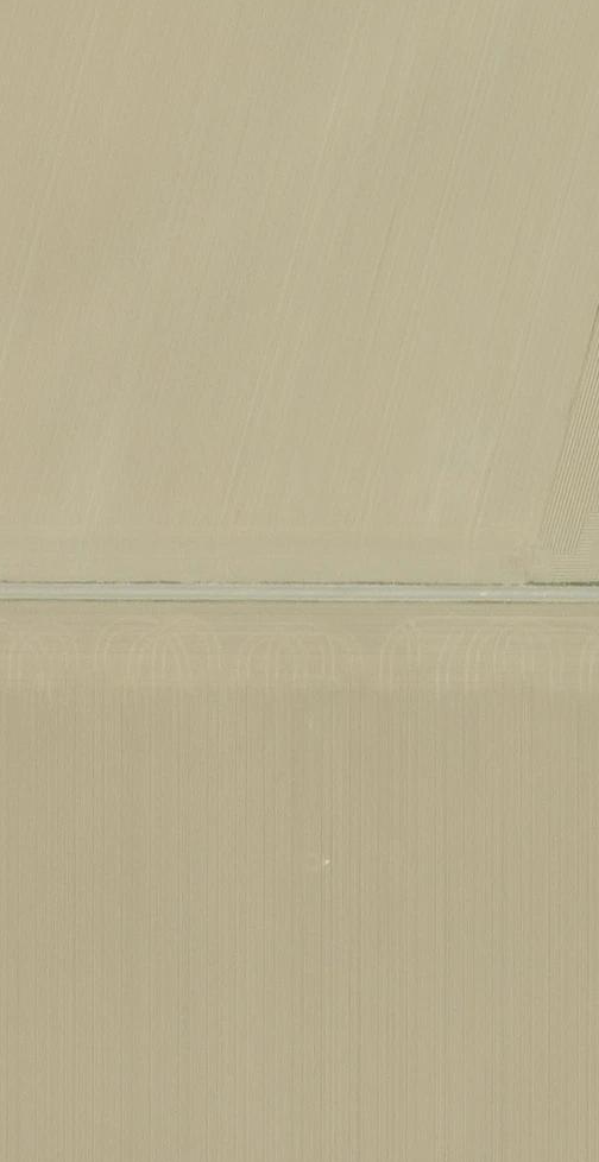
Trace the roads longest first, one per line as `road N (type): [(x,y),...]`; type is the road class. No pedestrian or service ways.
road 1 (track): [(0,589),(598,592)]

